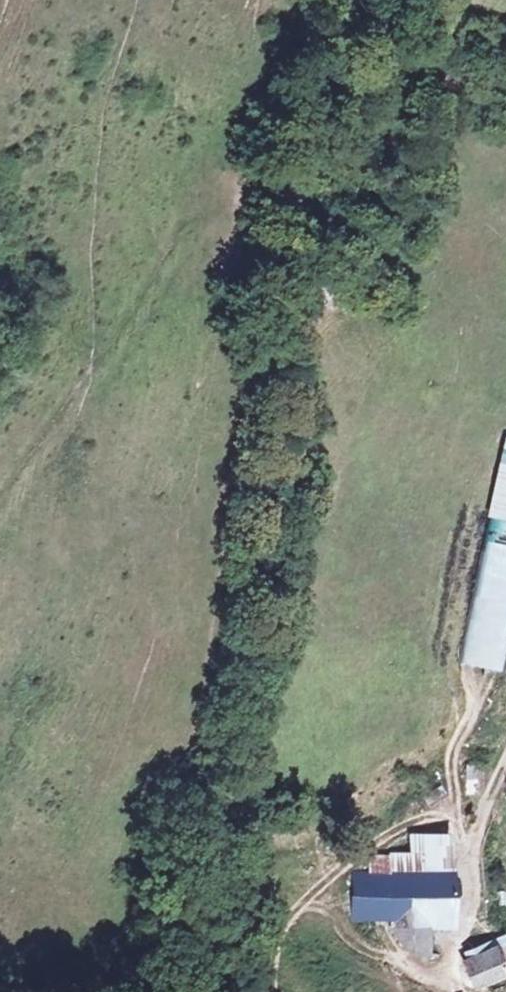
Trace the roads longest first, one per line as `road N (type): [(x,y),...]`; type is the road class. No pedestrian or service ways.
road 1 (track): [(271,991),(276,939),(310,894),(392,831)]
road 2 (track): [(492,676),(454,750),(456,820)]

